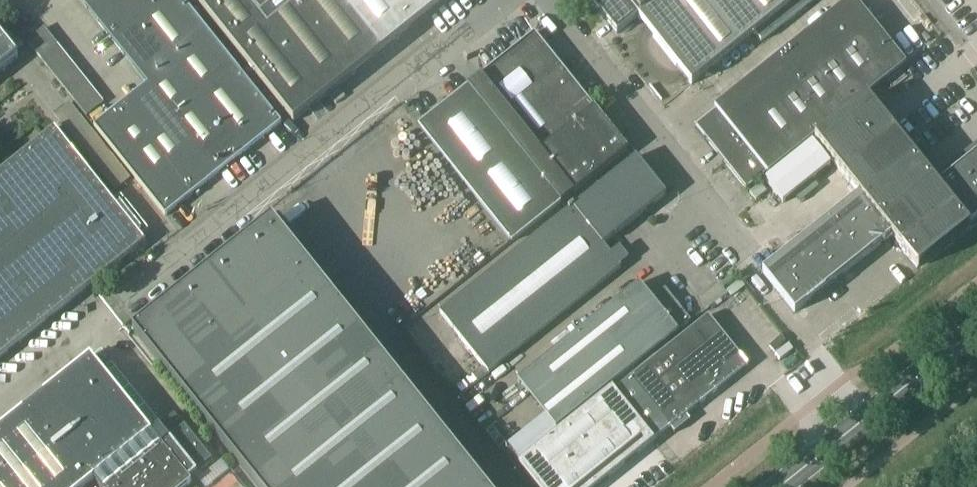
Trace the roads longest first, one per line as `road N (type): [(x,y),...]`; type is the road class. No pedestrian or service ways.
road 1 (unclassified): [(501,0),(0,392)]
road 2 (unclassified): [(745,246),(544,0)]
road 3 (secondary): [(976,327),(777,486)]

